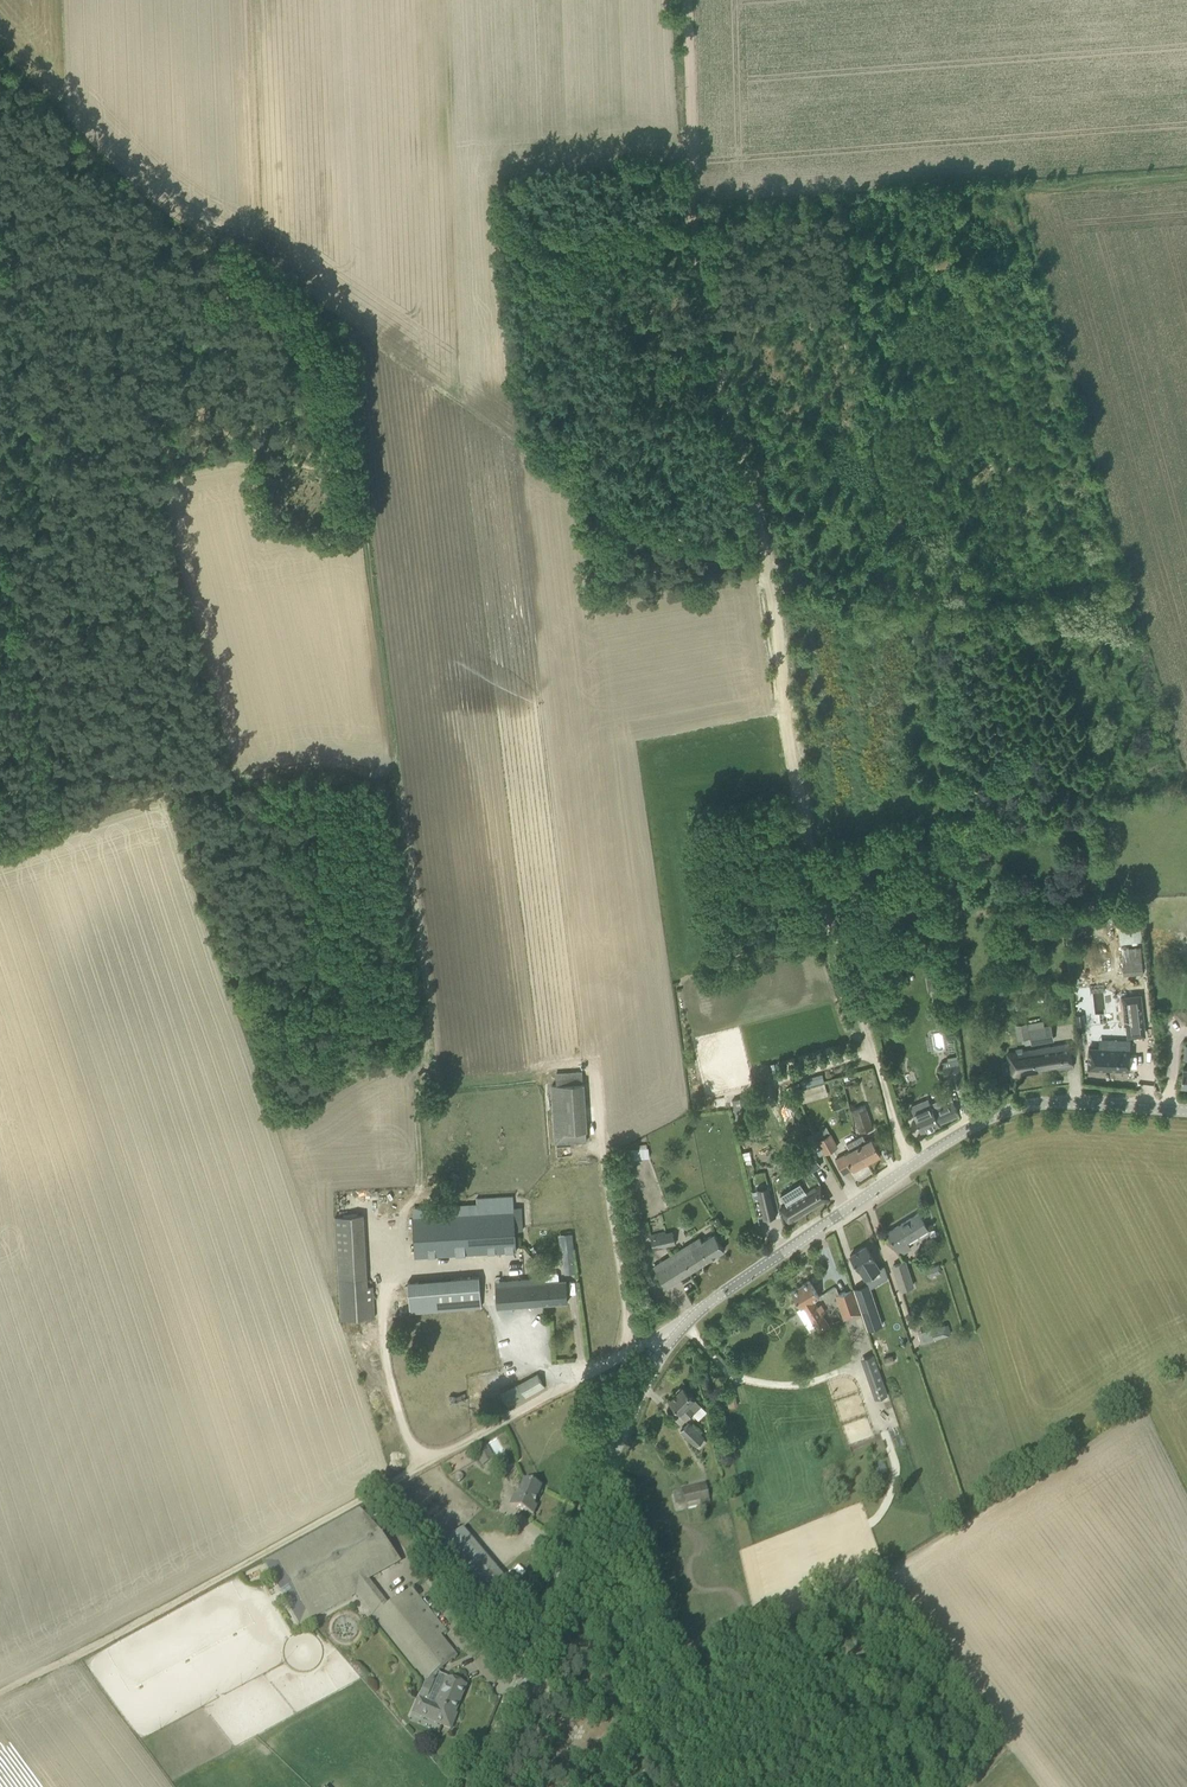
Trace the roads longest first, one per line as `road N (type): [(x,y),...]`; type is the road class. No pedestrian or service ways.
road 1 (track): [(0,841),(242,775),(382,771),(396,761),(347,359),(360,337),(548,464),(671,534),(769,567)]
road 2 (track): [(687,0),(700,275),(768,555),(816,876),(910,1165)]
road 3 (unclassified): [(476,1786),(642,1387),(687,1320),(979,1122),(1020,1106),(1064,1102),(1186,1111)]
road 4 (track): [(0,1698),(687,1320)]
road 5 (track): [(73,820),(0,506)]
road 6 (track): [(127,711),(77,522),(7,533)]
road 7 (track): [(431,1457),(413,1451),(387,1379),(387,1278)]

